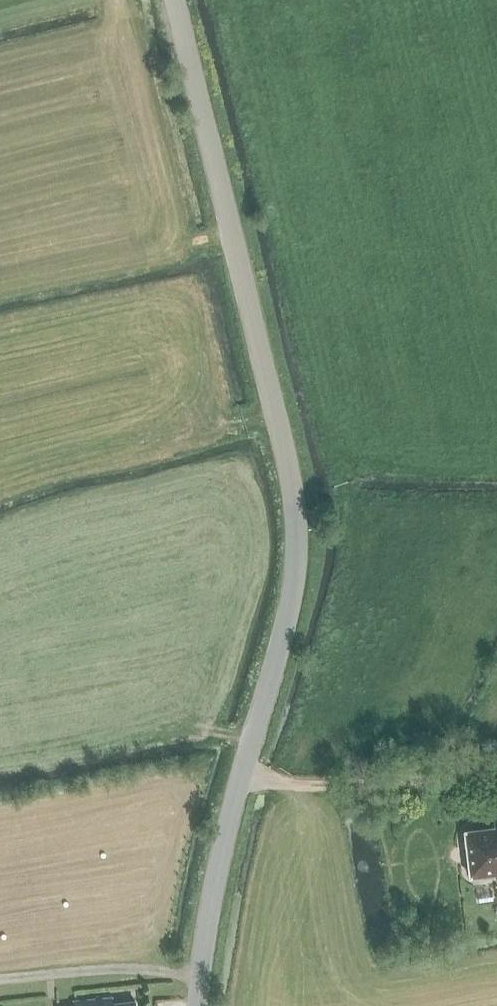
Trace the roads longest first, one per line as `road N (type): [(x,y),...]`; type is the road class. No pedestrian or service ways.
road 1 (tertiary): [(196,1005),(228,823),(294,582),(297,513),(174,0)]
road 2 (track): [(242,773),(324,786),(496,769)]

